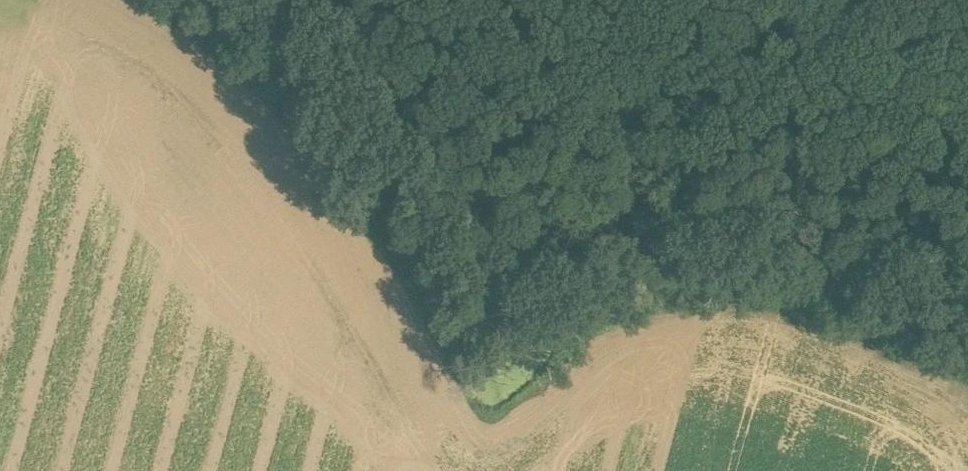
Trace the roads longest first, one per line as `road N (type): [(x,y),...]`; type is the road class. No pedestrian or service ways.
road 1 (unclassified): [(967,119),(711,0)]

